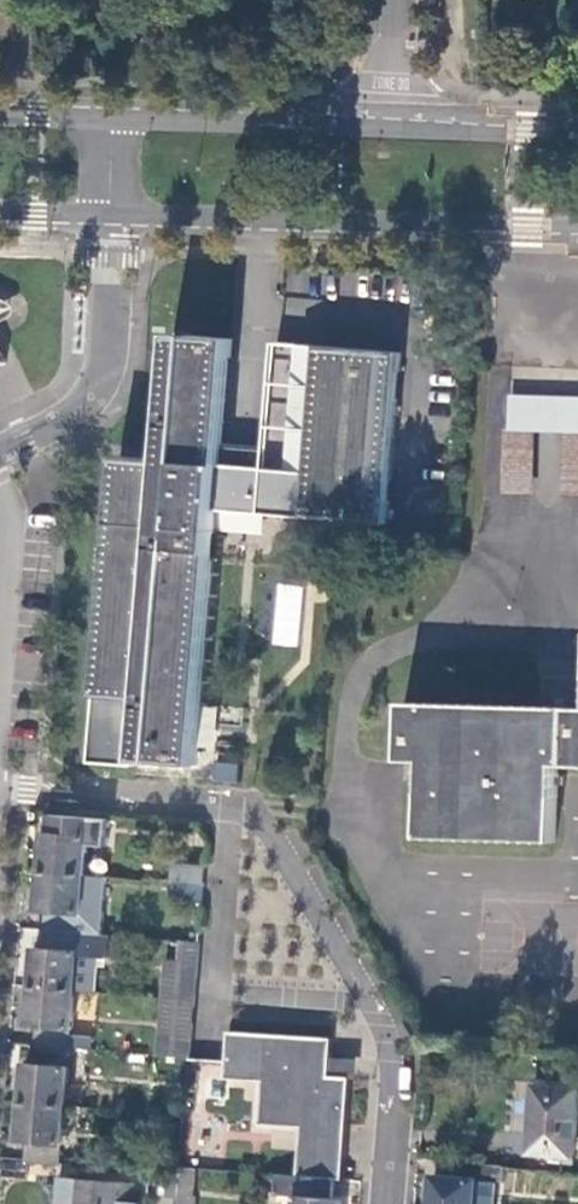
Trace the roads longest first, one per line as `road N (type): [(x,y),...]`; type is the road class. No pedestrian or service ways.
road 1 (secondary): [(110,222),(577,235)]
road 2 (residential): [(232,806),(218,990),(370,1000)]
road 3 (residential): [(110,222),(99,381),(82,407),(0,454)]
road 4 (secondary): [(391,127),(113,119)]
road 5 (residential): [(232,806),(264,827),(370,1000)]
road 6 (residential): [(0,785),(232,806)]
road 7 (residential): [(370,1000),(391,1066),(386,1203)]
road 8 (secondary): [(577,133),(391,127)]
road 9 (residential): [(391,127),(385,80),(391,0)]
road 10 (residential): [(0,491),(8,514),(0,616)]

